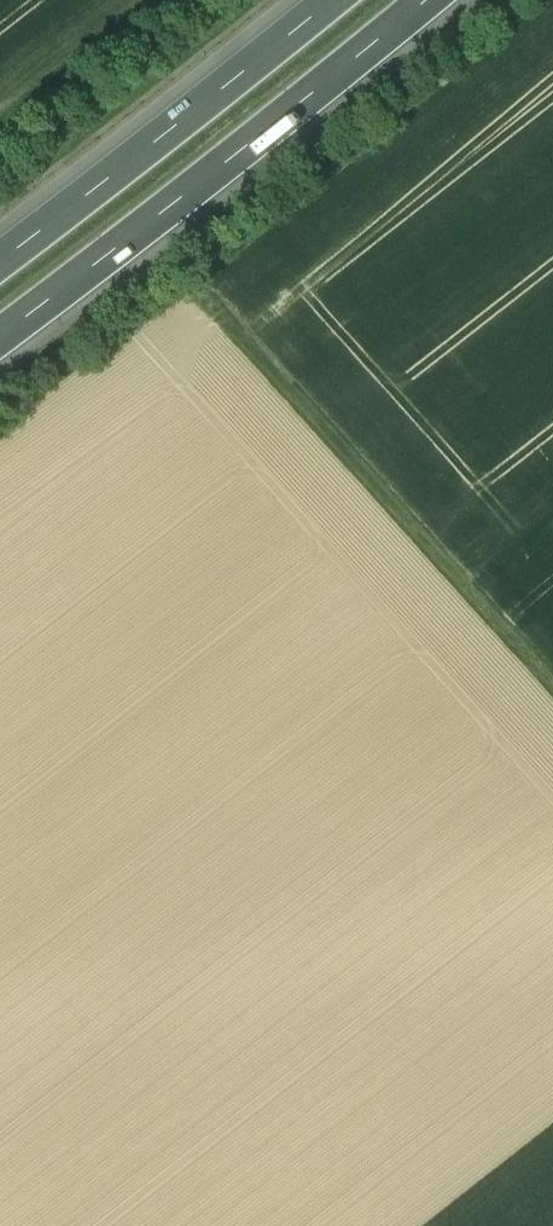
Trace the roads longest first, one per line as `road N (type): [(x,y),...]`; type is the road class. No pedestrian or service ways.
road 1 (motorway): [(0,338),(417,0)]
road 2 (track): [(552,688),(202,294)]
road 3 (motorway): [(316,0),(0,252)]
road 4 (track): [(0,131),(168,0)]

